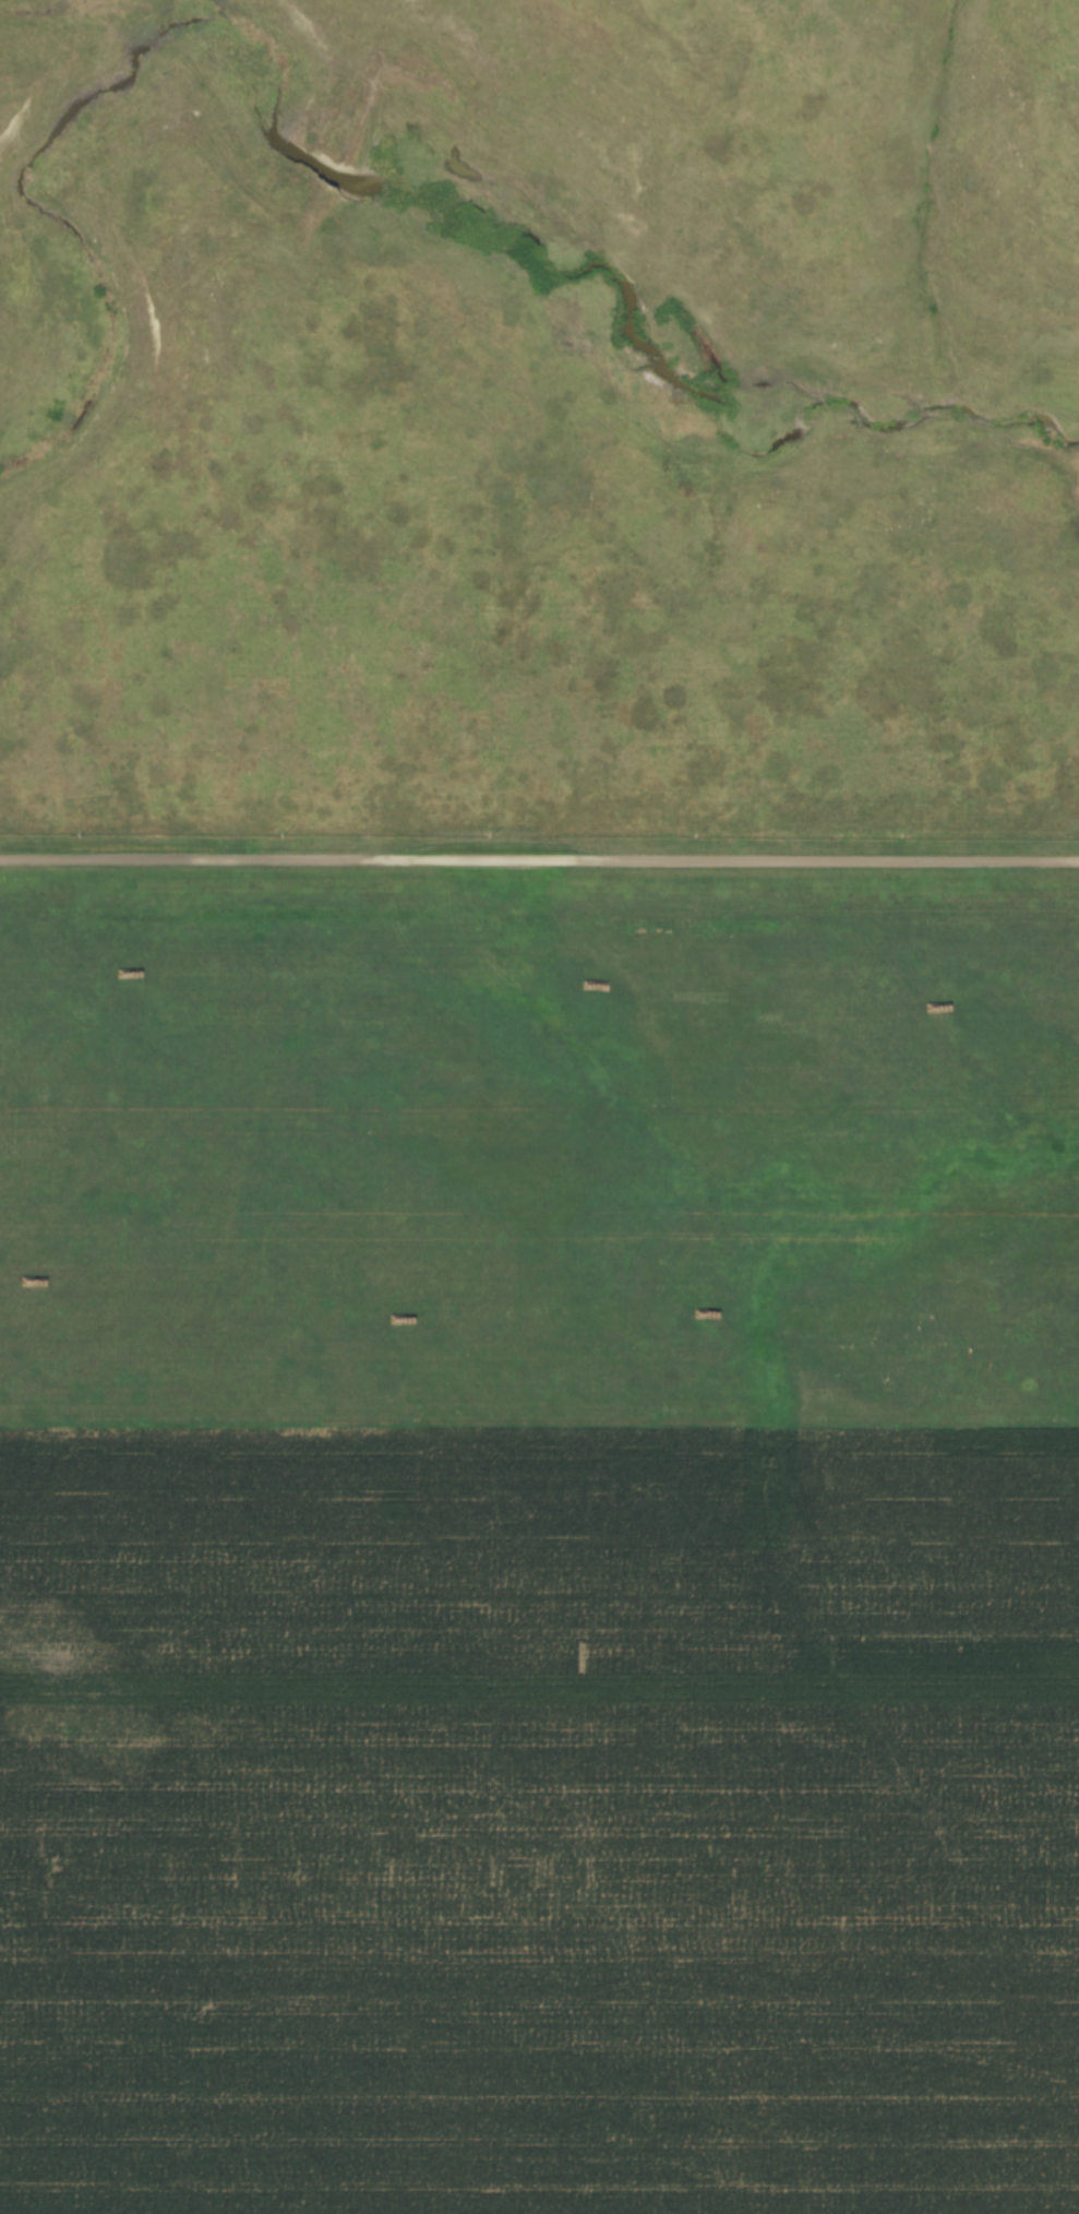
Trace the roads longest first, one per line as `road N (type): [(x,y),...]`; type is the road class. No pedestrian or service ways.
road 1 (residential): [(1078,873),(0,870)]

